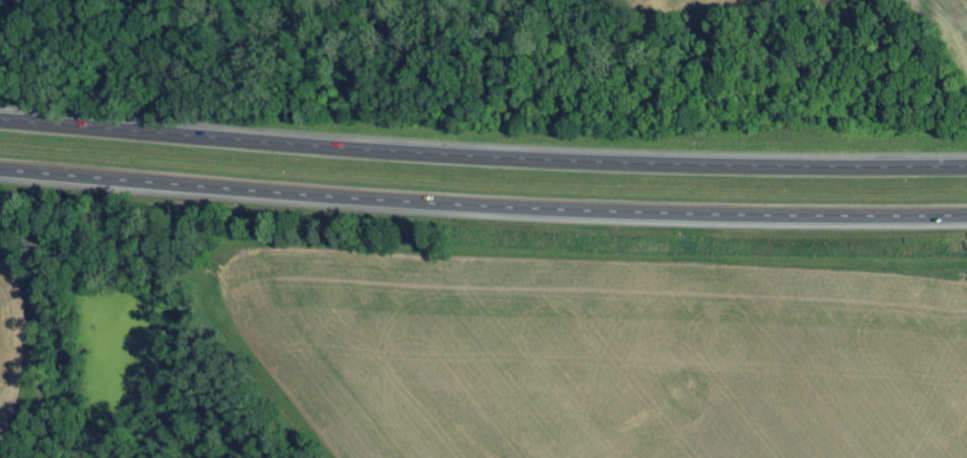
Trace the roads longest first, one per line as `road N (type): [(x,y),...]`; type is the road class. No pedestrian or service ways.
road 1 (trunk): [(0,173),(653,219),(966,220)]
road 2 (trunk): [(966,167),(449,159),(0,123)]

